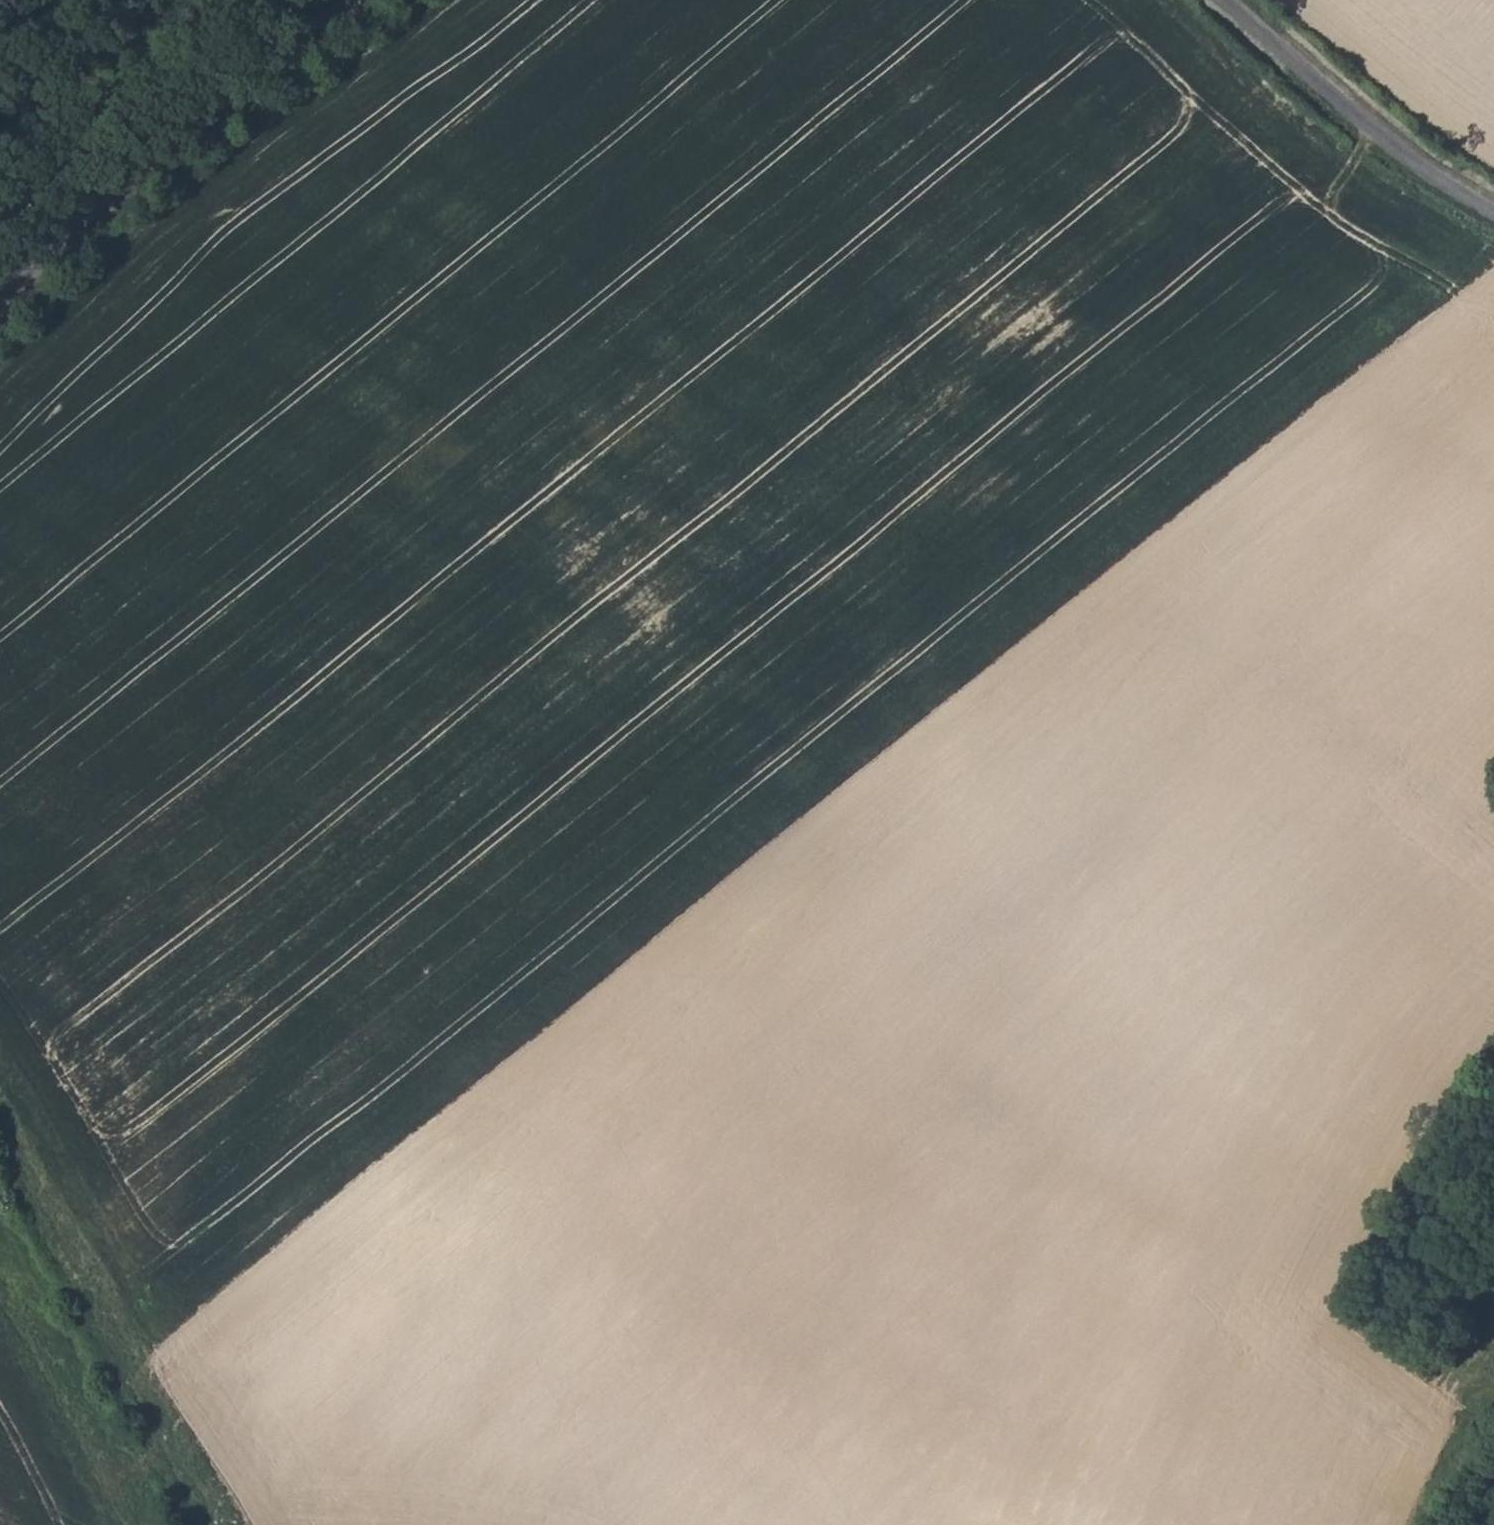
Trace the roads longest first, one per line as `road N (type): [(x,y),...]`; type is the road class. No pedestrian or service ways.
road 1 (unclassified): [(0,314),(100,211),(350,0)]
road 2 (unclassified): [(1493,210),(1439,181),(1352,114),(1223,0)]

